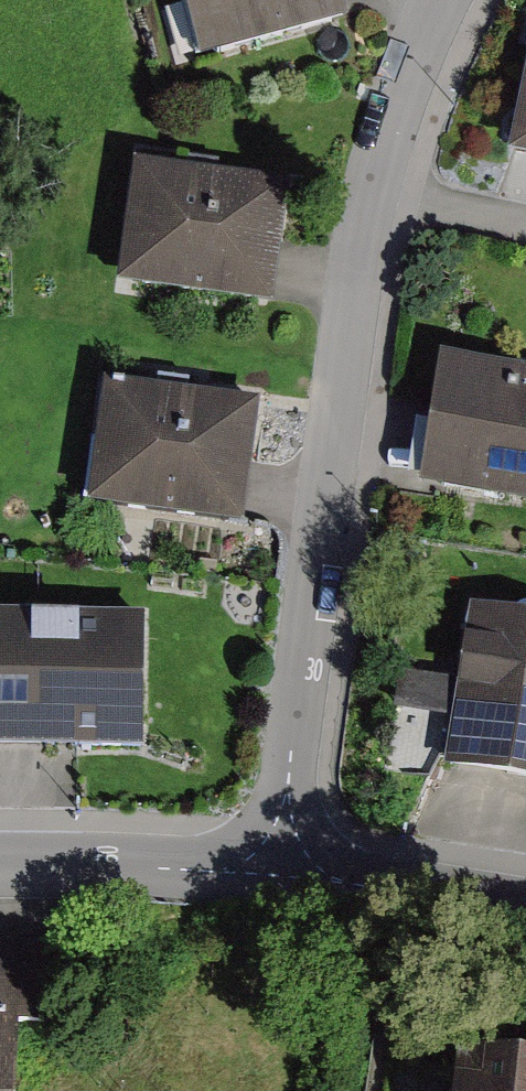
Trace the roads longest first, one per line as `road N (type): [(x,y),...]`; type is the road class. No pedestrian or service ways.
road 1 (residential): [(276,872),(369,192),(395,105),(443,0)]
road 2 (residential): [(276,872),(0,865)]
road 3 (residential): [(525,913),(276,872)]

